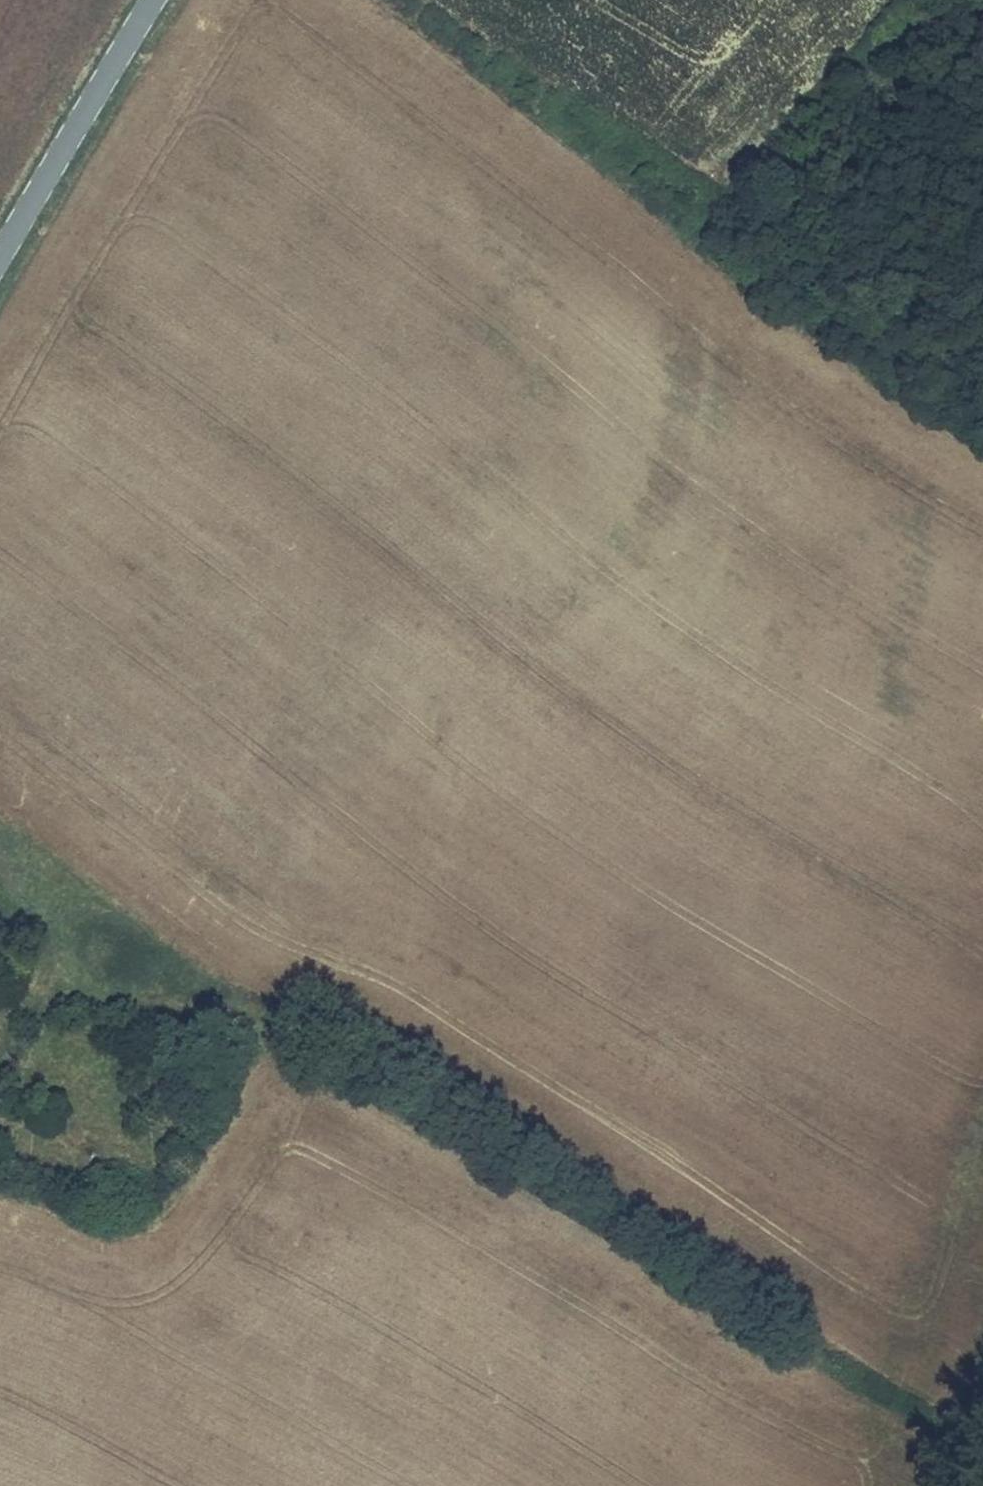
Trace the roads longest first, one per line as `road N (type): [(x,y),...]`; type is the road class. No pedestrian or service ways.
road 1 (tertiary): [(0,258),(154,0)]

